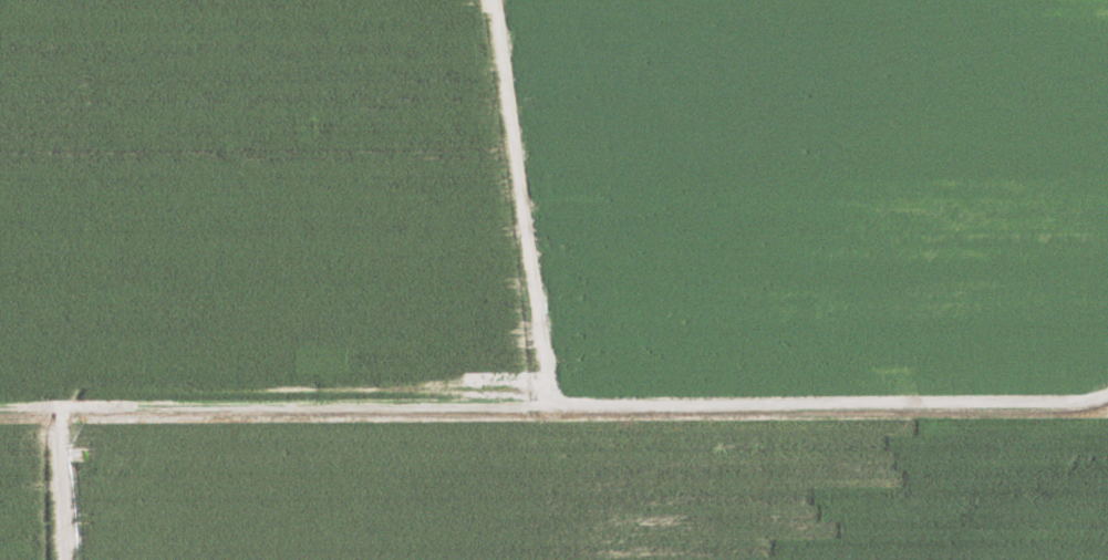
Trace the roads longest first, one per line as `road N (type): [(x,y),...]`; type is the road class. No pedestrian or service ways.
road 1 (track): [(1107,378),(1064,393),(0,407)]

